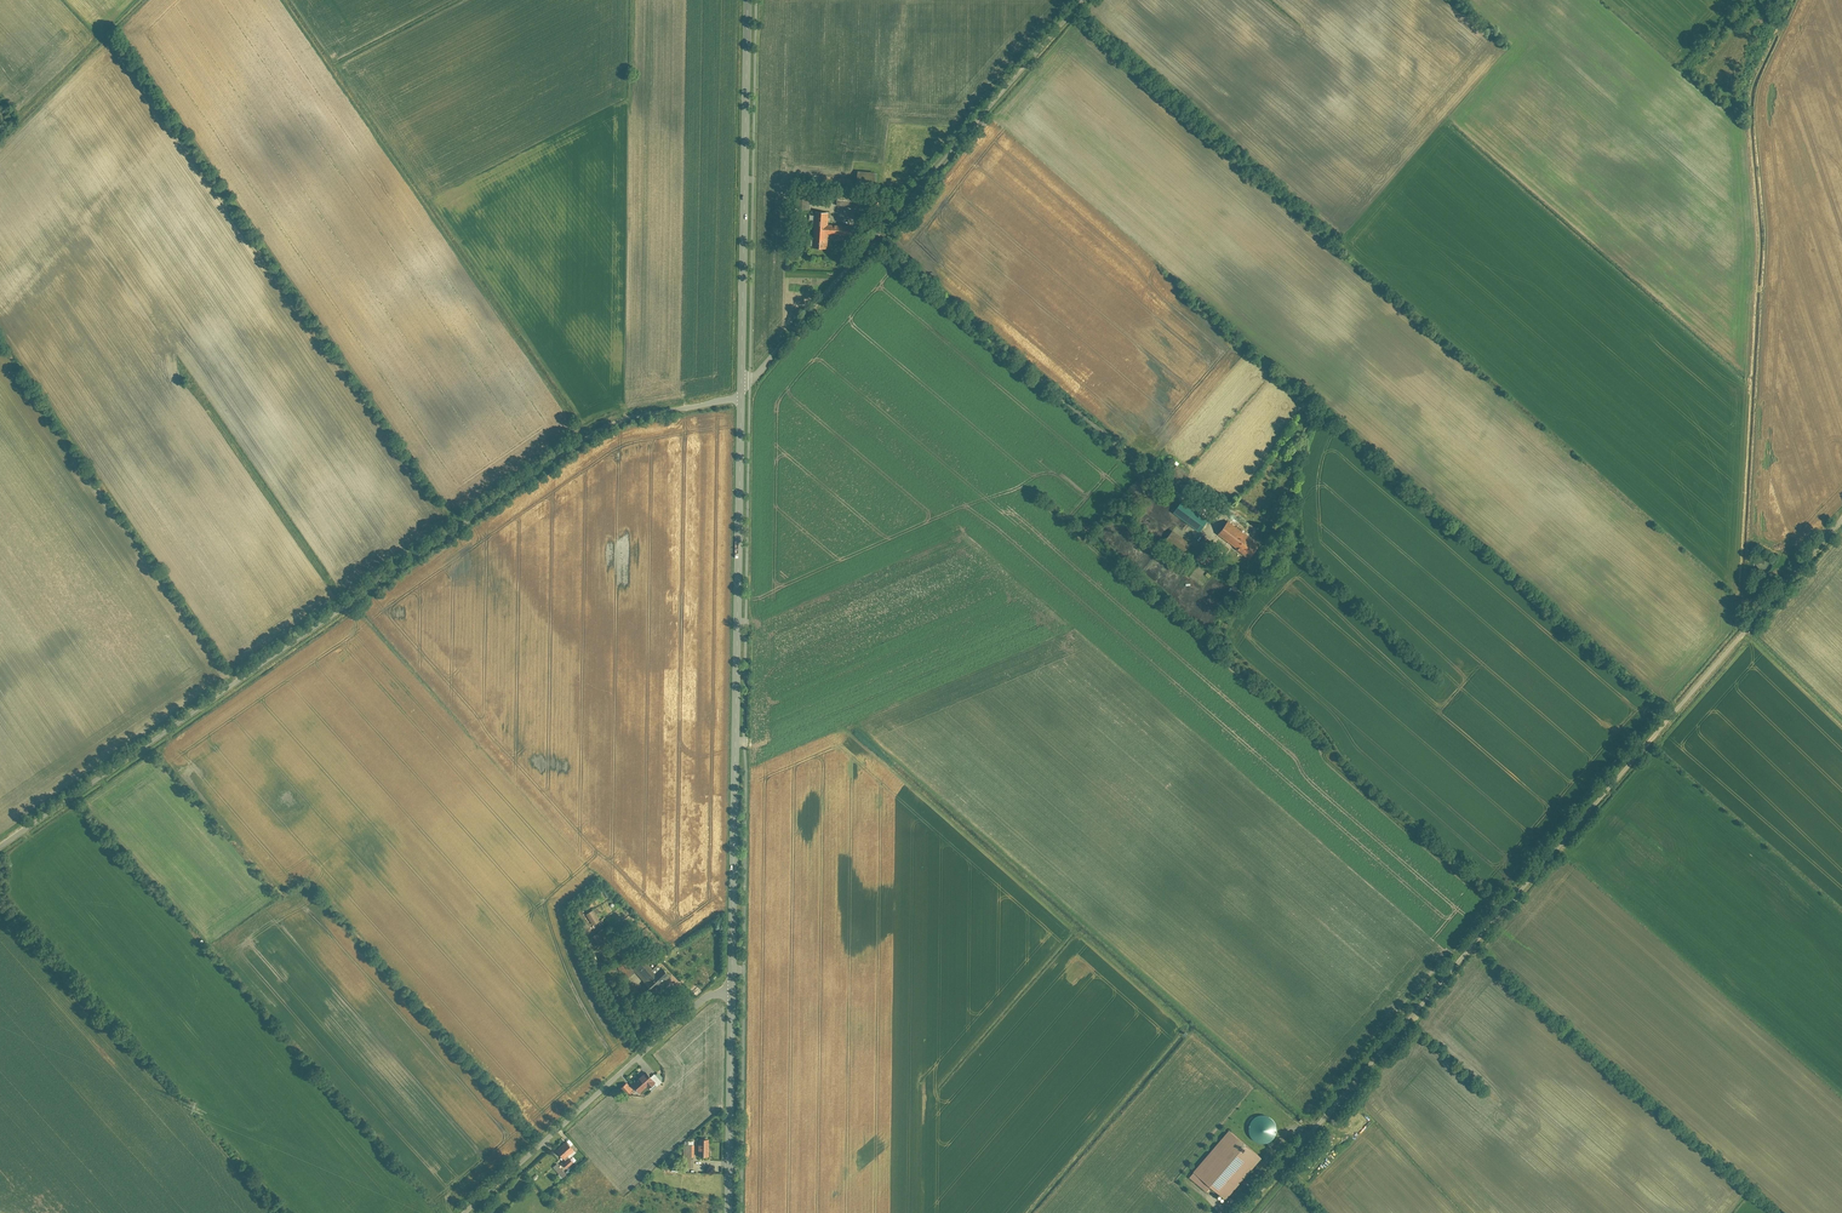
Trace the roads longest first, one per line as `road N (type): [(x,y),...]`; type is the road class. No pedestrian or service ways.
road 1 (residential): [(1241,1212),(1841,521)]
road 2 (residential): [(742,399),(606,427),(0,847)]
road 3 (tertiary): [(731,975),(742,399)]
road 4 (residential): [(1084,0),(742,382)]
road 5 (tertiary): [(742,382),(748,0)]
road 6 (residential): [(465,1212),(731,975)]
road 7 (tertiary): [(730,1212),(731,975)]

